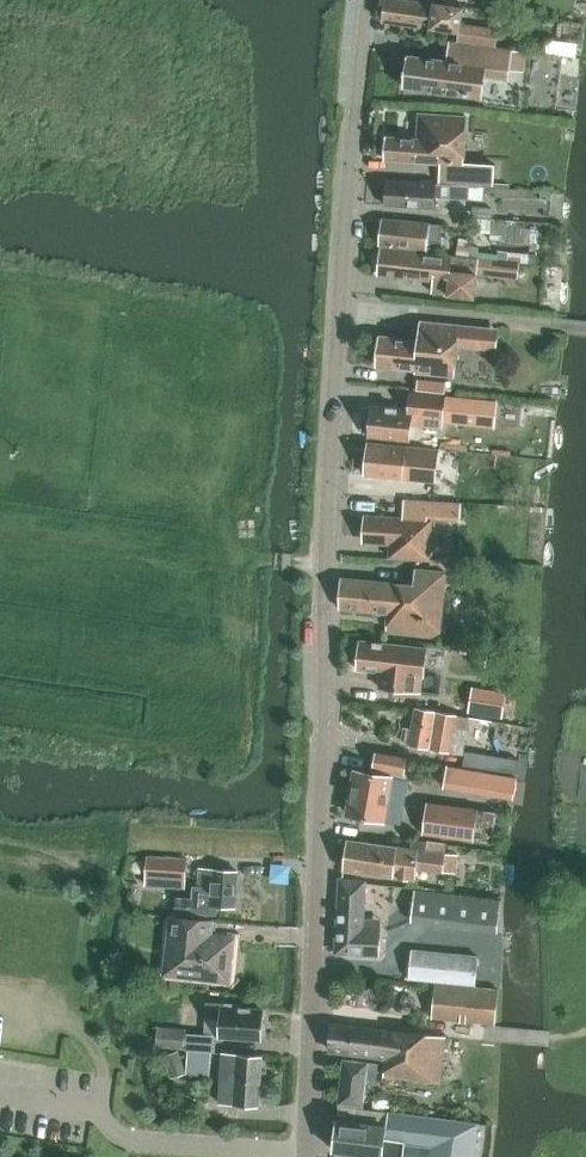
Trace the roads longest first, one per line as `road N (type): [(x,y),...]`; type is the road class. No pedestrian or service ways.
road 1 (tertiary): [(308,1154),(351,181),(373,0)]
road 2 (track): [(585,329),(344,306)]
road 3 (residential): [(102,1110),(128,1139),(308,1154)]

